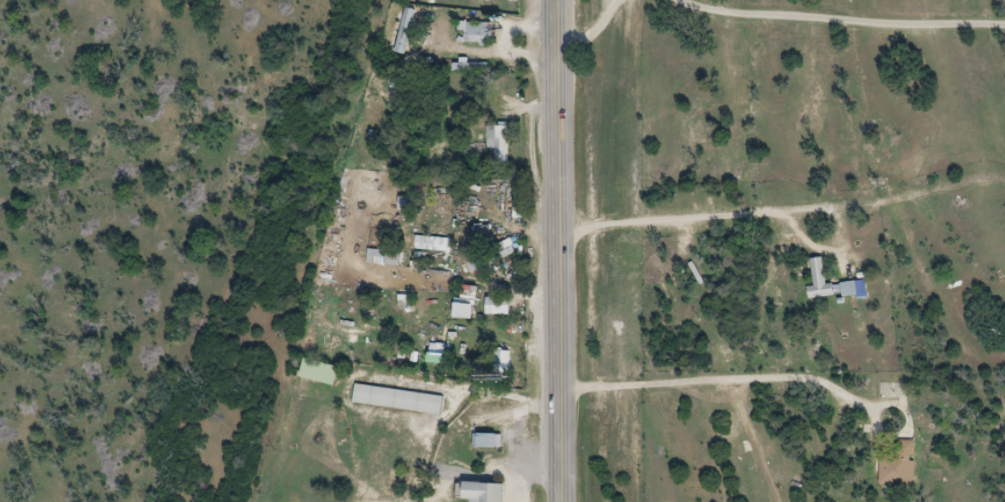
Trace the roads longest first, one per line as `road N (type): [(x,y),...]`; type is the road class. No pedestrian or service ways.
road 1 (trunk): [(566,501),(559,0)]

